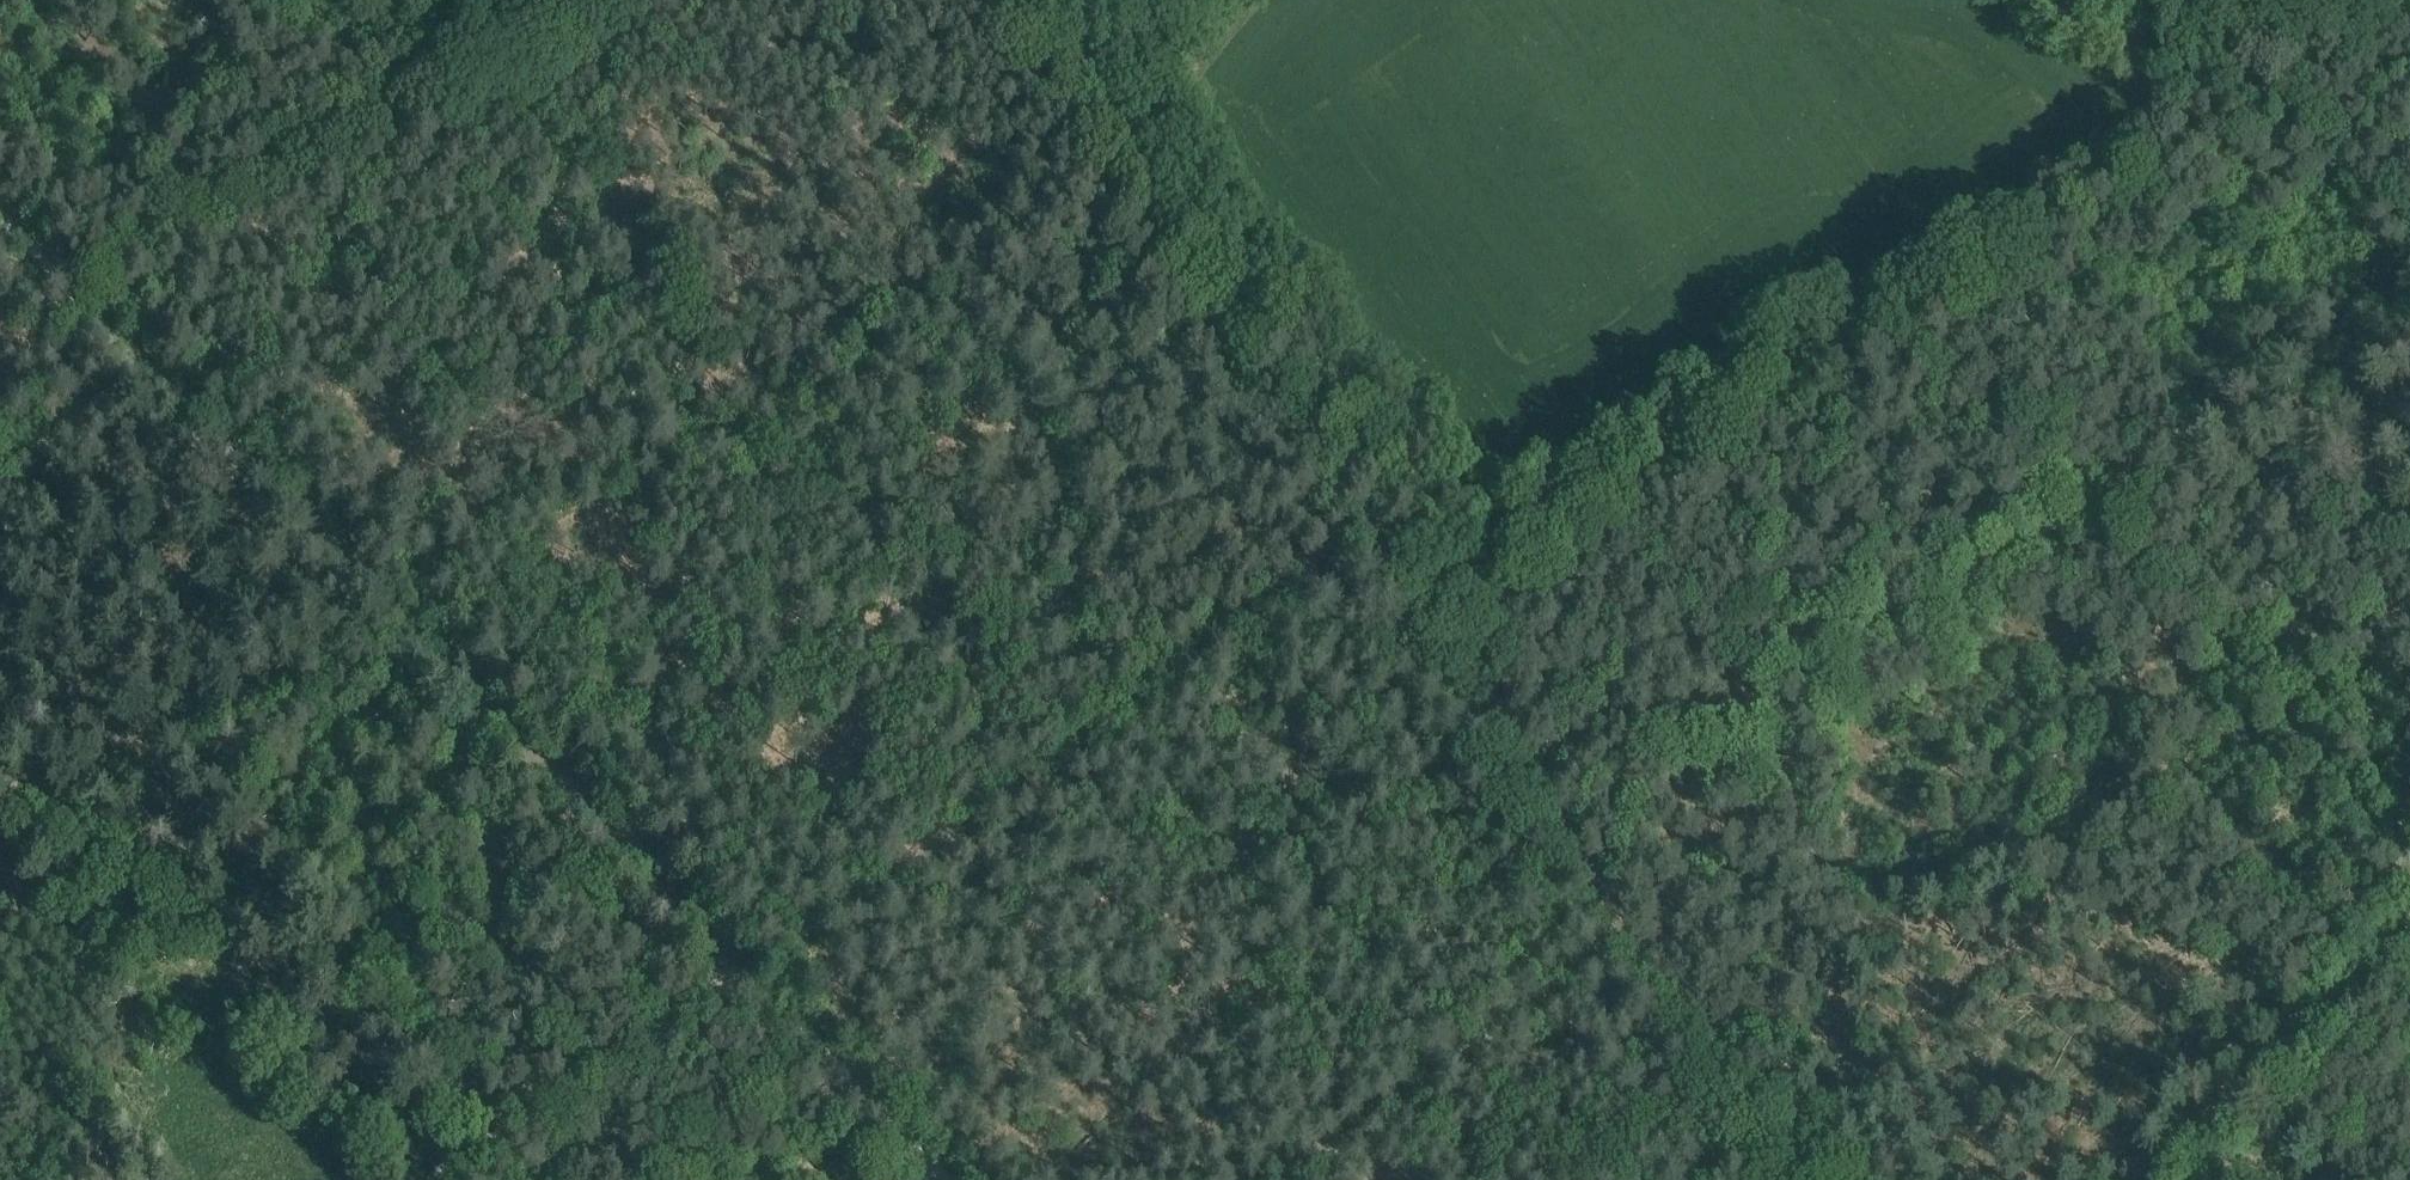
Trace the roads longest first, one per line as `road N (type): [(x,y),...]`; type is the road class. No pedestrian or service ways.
road 1 (track): [(942,1179),(160,372)]
road 2 (track): [(2409,859),(1978,391)]
road 3 (track): [(160,372),(76,283)]

